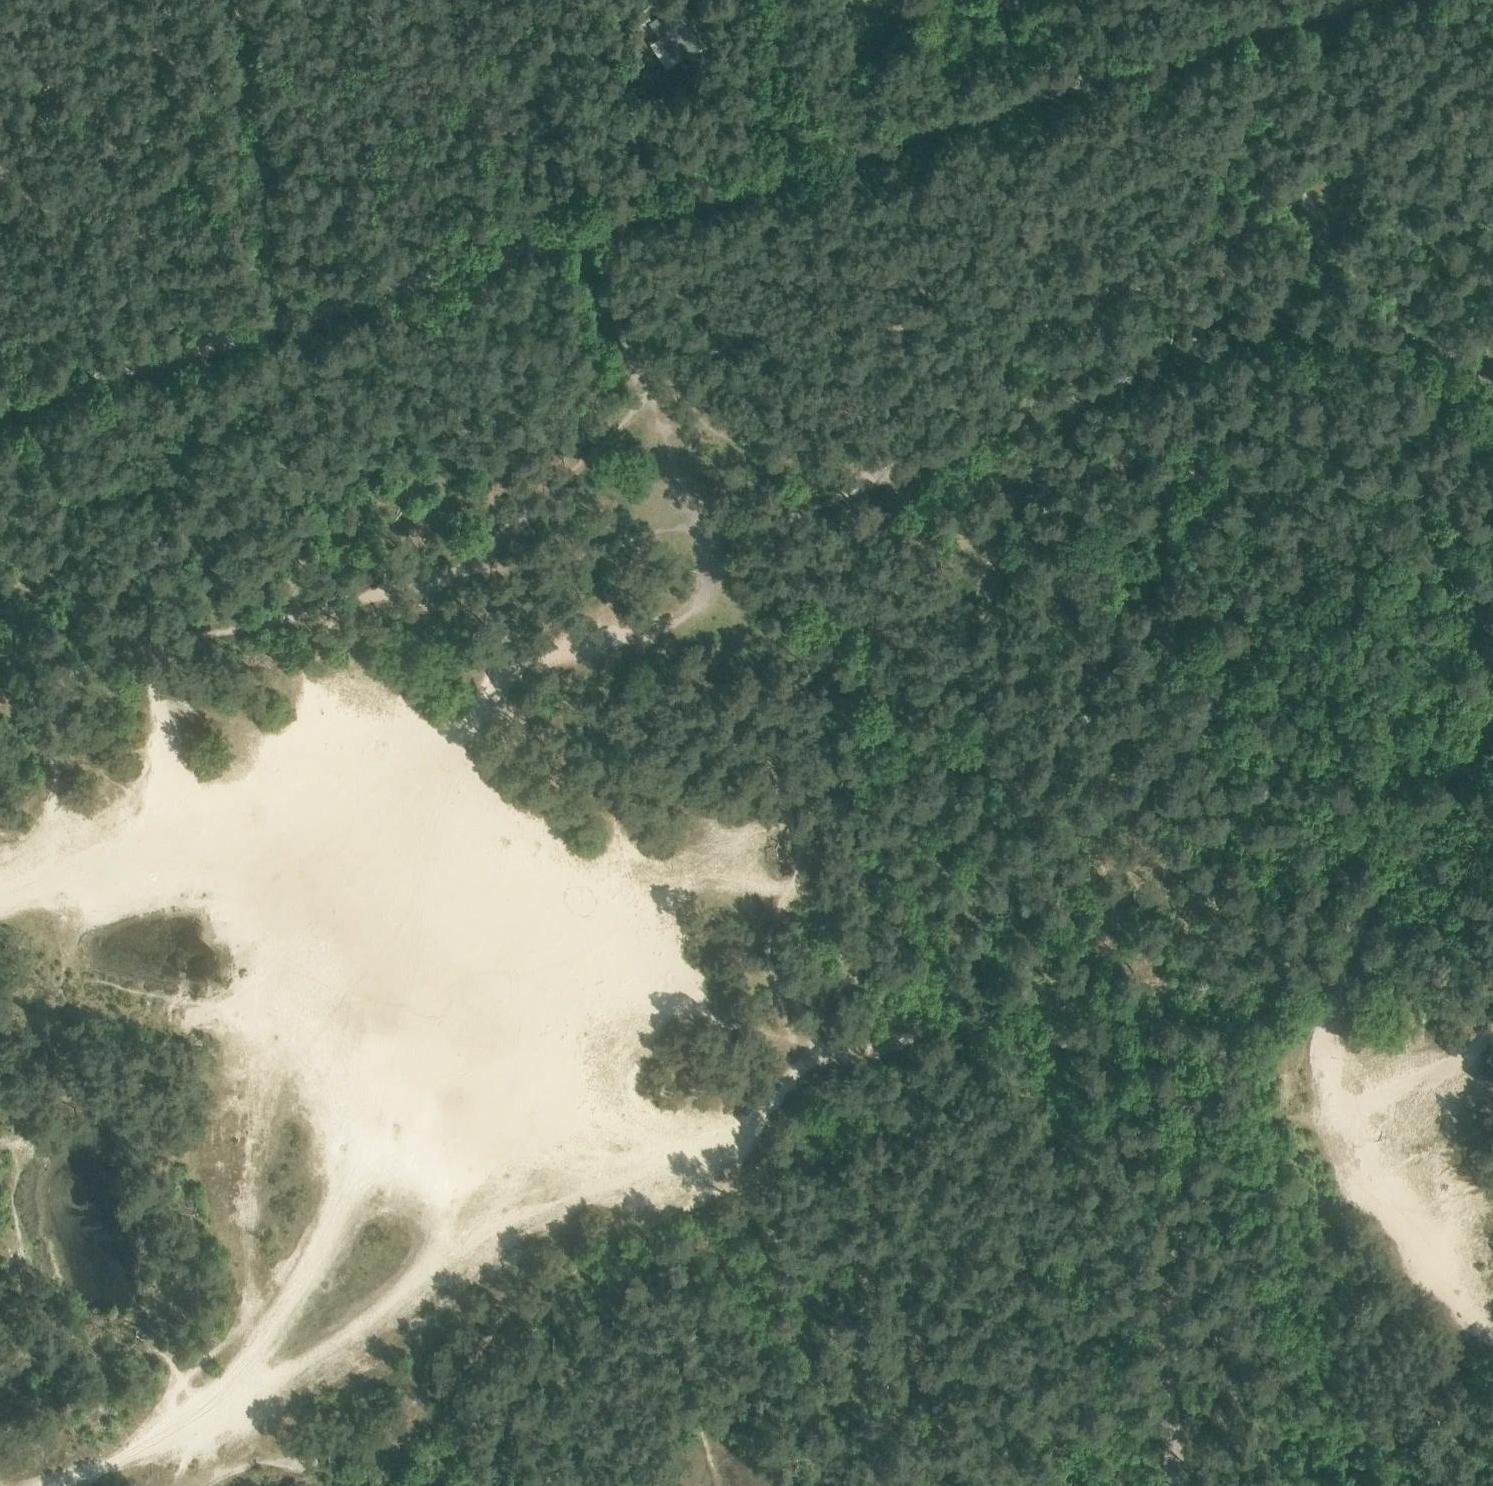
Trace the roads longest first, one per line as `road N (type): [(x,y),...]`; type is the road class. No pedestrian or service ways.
road 1 (track): [(783,171),(0,404)]
road 2 (track): [(1346,0),(783,171)]
road 3 (track): [(771,0),(783,171)]

